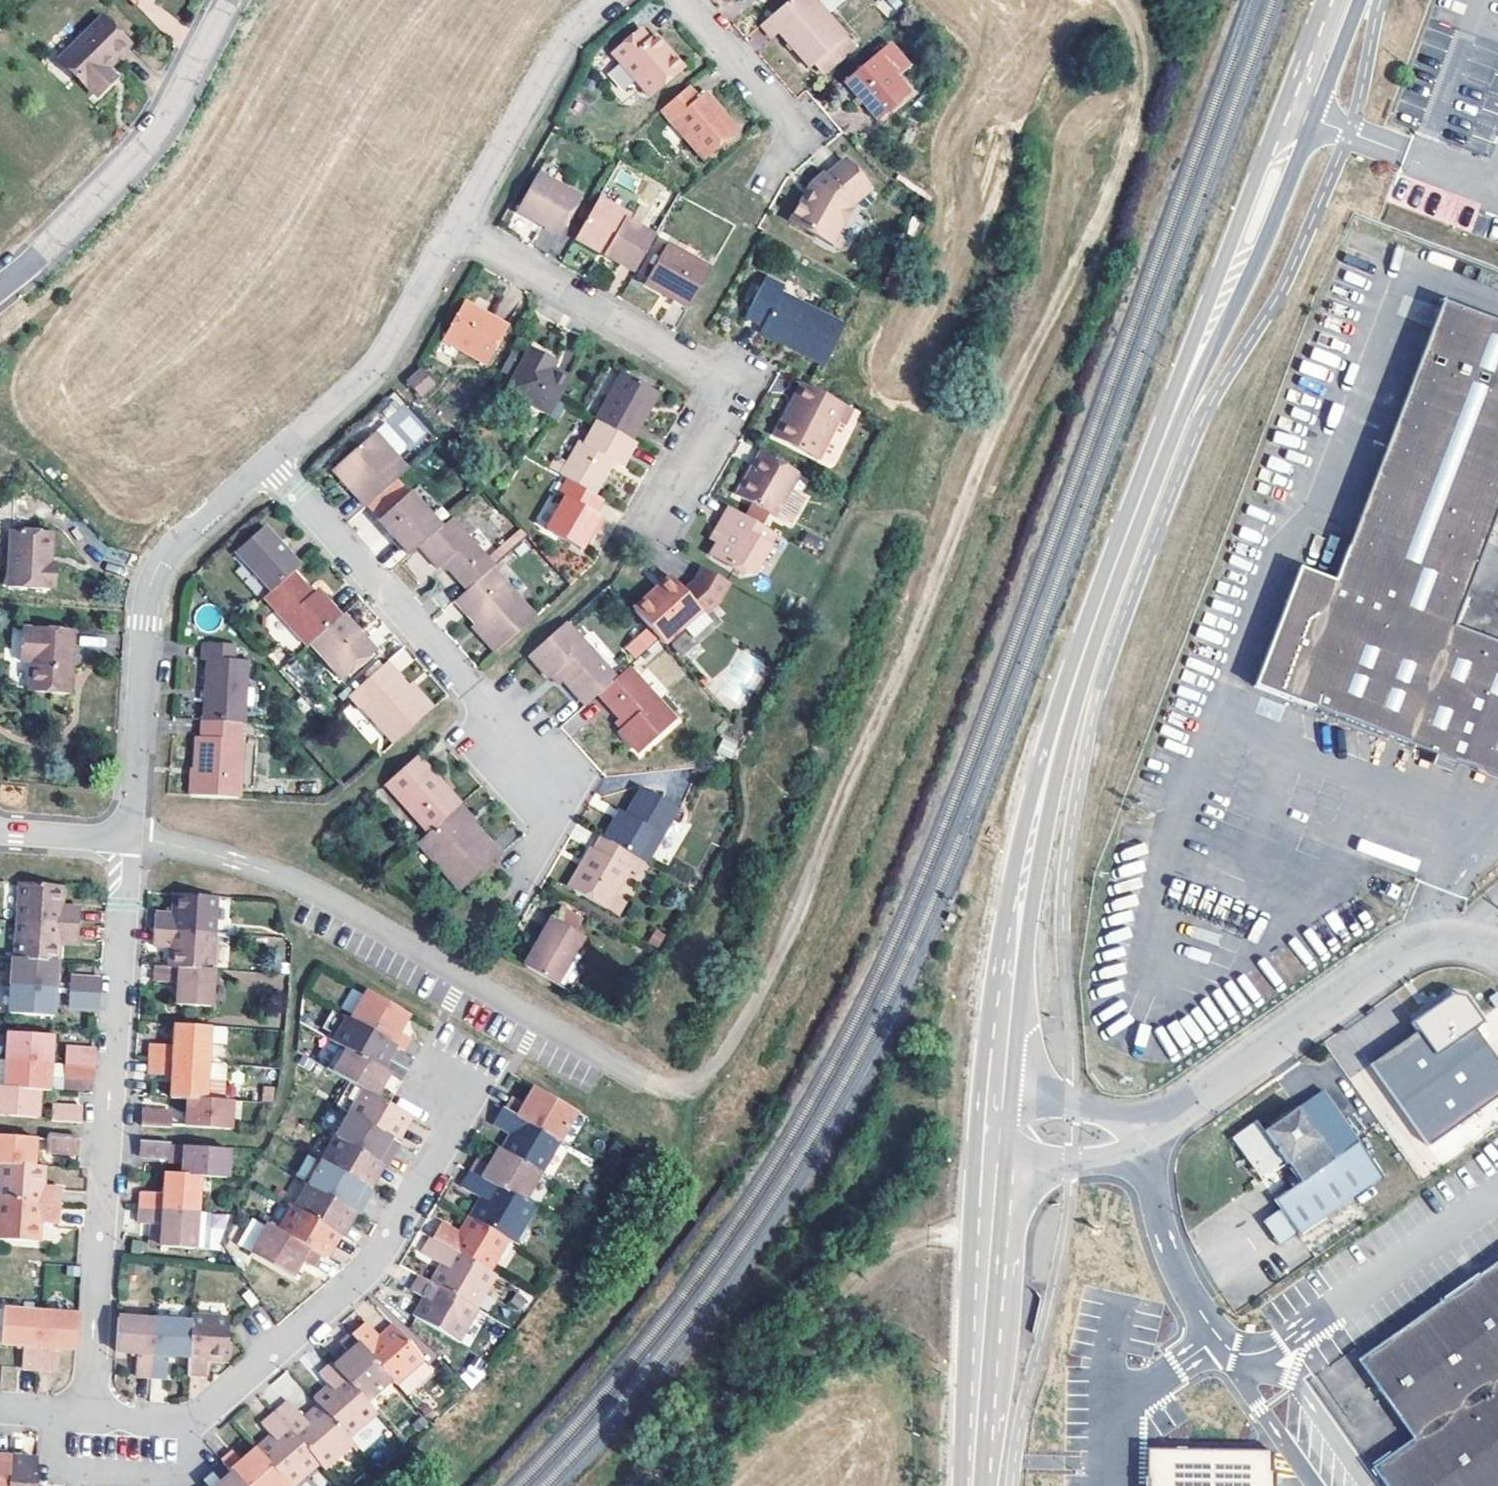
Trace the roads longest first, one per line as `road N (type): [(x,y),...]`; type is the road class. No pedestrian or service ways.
road 1 (track): [(1120,0),(1138,33),(1140,77),(1121,175),(988,440),(935,591),(748,1015),(708,1084),(647,1081)]
road 2 (secondary): [(1333,0),(1098,609),(1048,769),(1027,865),(1004,1085)]
road 3 (residential): [(88,1415),(129,838)]
road 4 (residential): [(129,838),(198,850),(312,888),(647,1081)]
road 5 (residential): [(88,1415),(184,1422),(215,1406),(364,1275),(450,1131),(446,1087)]
road 6 (residential): [(459,225),(734,395),(668,521)]
road 7 (residential): [(267,464),(552,790)]
road 8 (residential): [(267,464),(181,540),(149,587),(129,838)]
road 9 (unclassified): [(1497,953),(1462,937),(1425,940),(1157,1122)]
road 10 (track): [(943,1330),(872,1306),(825,1312),(637,1485)]
road 11 (residential): [(0,289),(153,140),(229,0)]
road 12 (residential): [(459,225),(381,360),(267,464)]
road 13 (secondary): [(999,1177),(974,1485)]
road 14 (residential): [(605,0),(554,56),(459,225)]
road 15 (unclassified): [(1232,1352),(1189,1292),(1166,1242),(1151,1169),(1157,1122)]
road 16 (residential): [(688,0),(805,139)]
road 17 (unclassified): [(999,1177),(1100,1156),(1157,1122)]
road 18 (unclassified): [(1157,1122),(1004,1085)]
road 19 (unclassified): [(1232,1352),(1316,1485)]
road 20 (residential): [(129,838),(0,830)]

